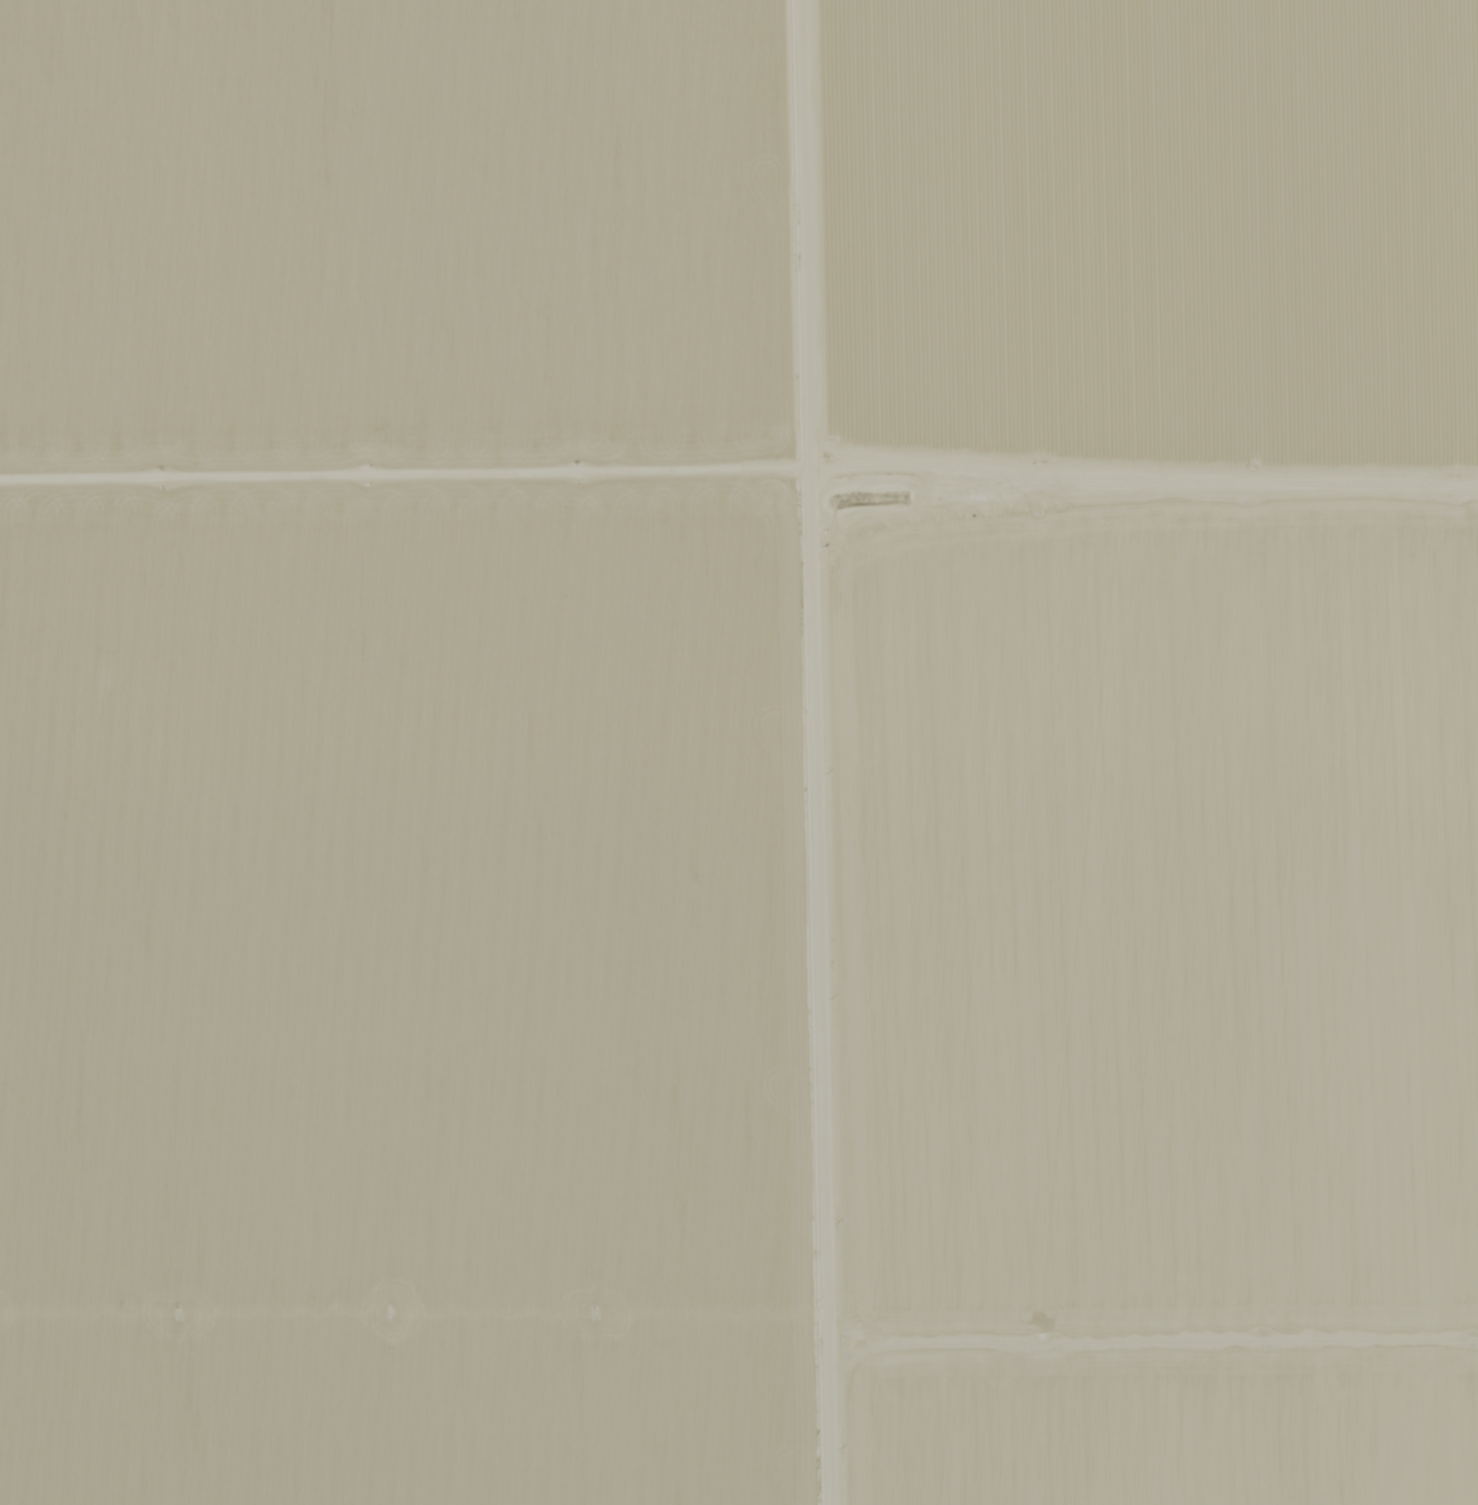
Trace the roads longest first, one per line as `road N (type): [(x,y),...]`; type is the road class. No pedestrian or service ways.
road 1 (residential): [(834,1504),(819,508),(807,415),(799,0)]

